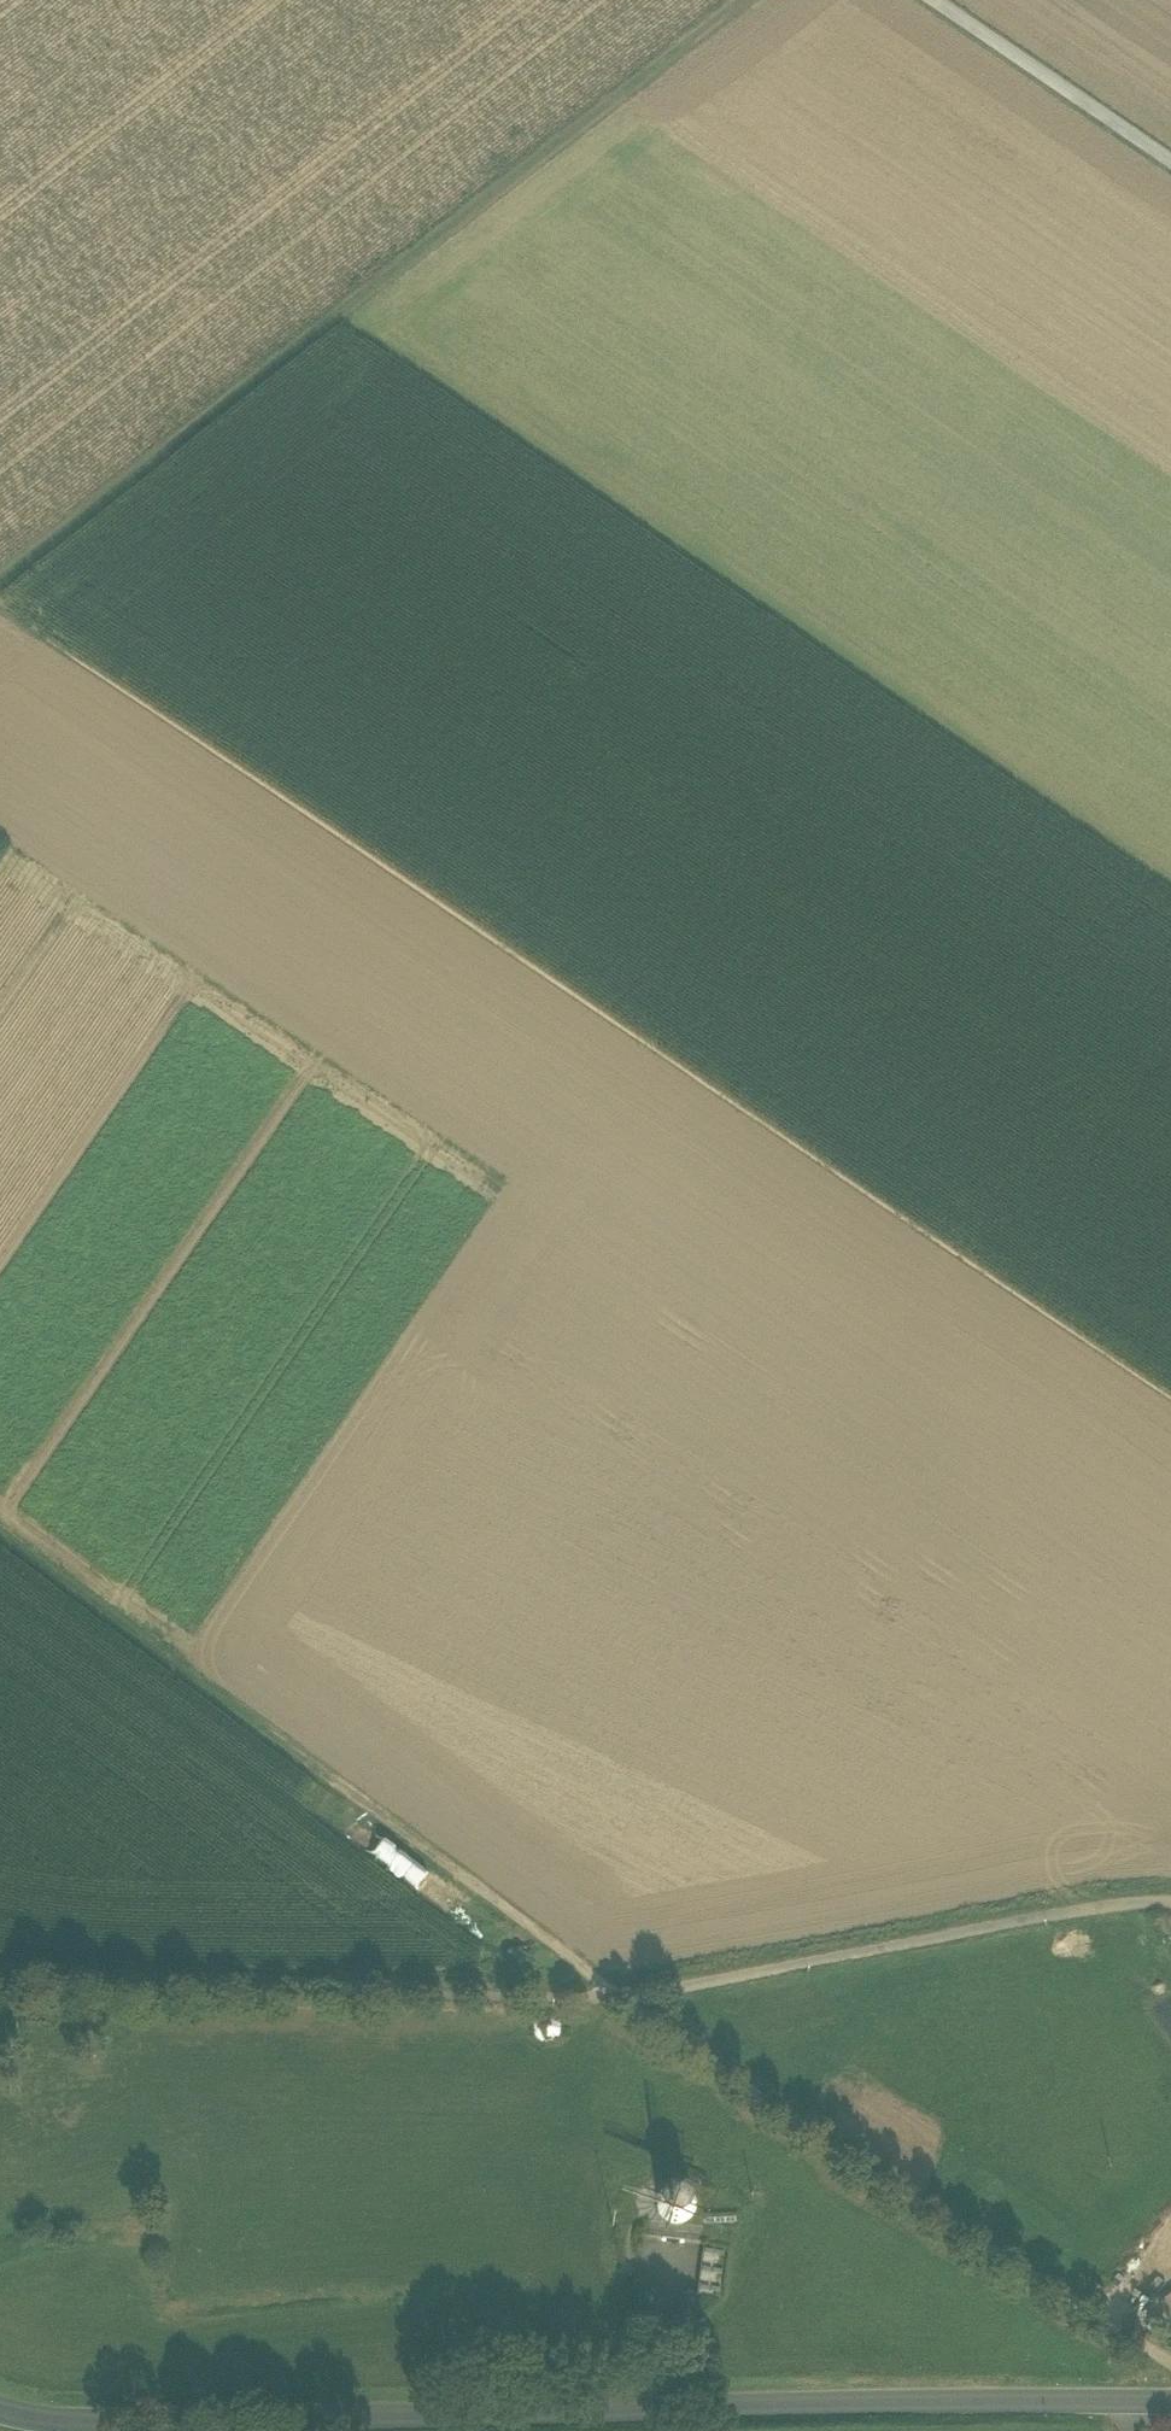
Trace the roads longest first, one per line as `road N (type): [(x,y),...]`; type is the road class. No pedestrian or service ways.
road 1 (track): [(0,1985),(600,2001),(1060,1914),(1170,1902)]
road 2 (tertiary): [(0,2405),(48,2418),(1170,2402)]
road 3 (track): [(740,0),(0,580)]
road 4 (track): [(0,1539),(618,1999)]
road 5 (track): [(934,0),(1170,162)]

